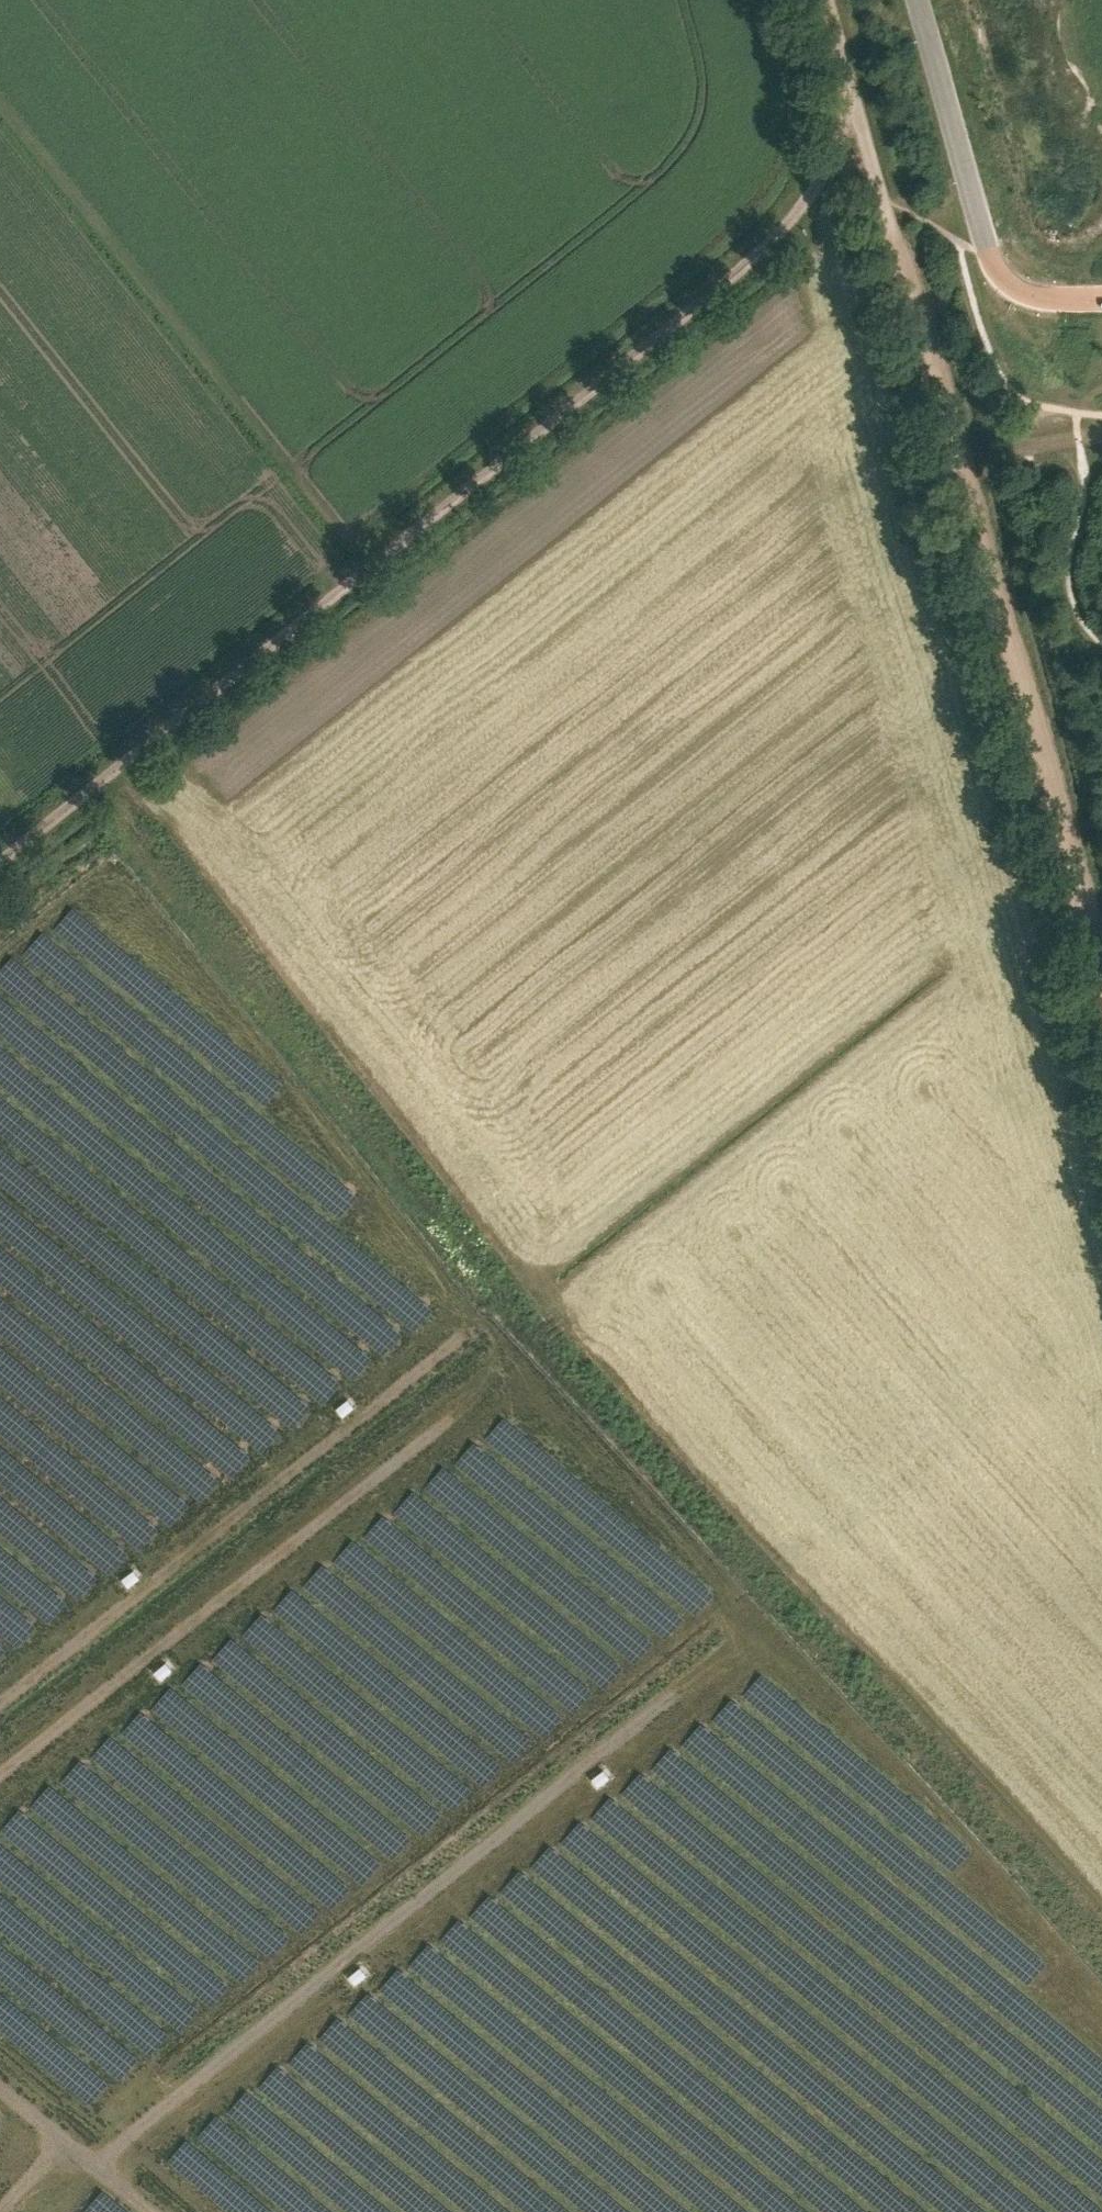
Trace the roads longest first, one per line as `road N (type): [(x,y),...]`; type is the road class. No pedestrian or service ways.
road 1 (unclassified): [(0,856),(767,243),(803,198),(853,98)]
road 2 (track): [(880,194),(1101,979)]
road 3 (residential): [(1036,298),(1004,283),(986,251),(915,0)]

